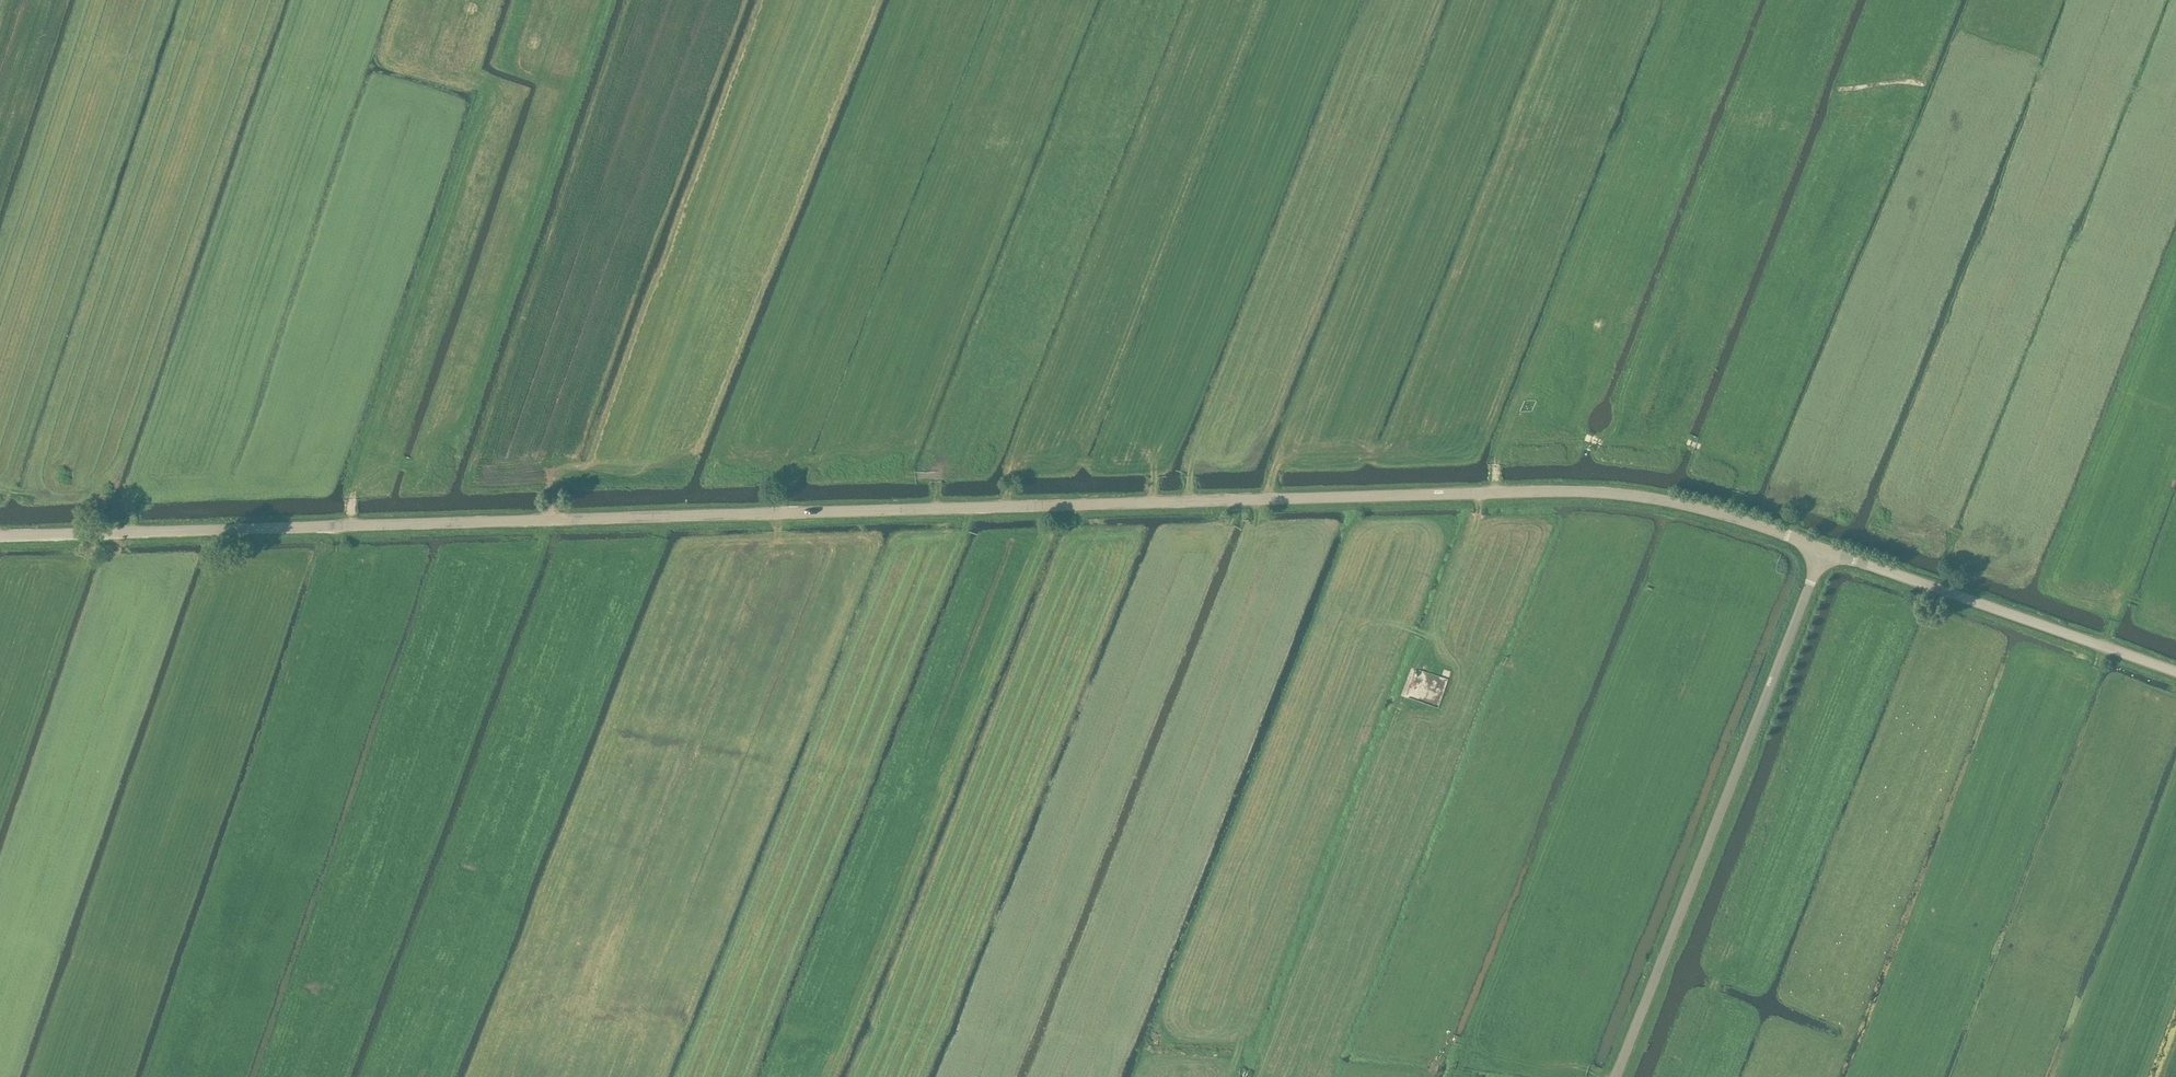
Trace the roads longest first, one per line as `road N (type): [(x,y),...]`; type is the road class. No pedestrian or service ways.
road 1 (unclassified): [(0,534),(1619,495),(1704,510),(1823,551)]
road 2 (track): [(1255,1076),(1476,525),(1480,495)]
road 3 (unclassified): [(1616,1076),(1823,551)]
road 4 (track): [(1788,537),(1949,124)]
road 5 (unclassified): [(1823,551),(2175,673)]

